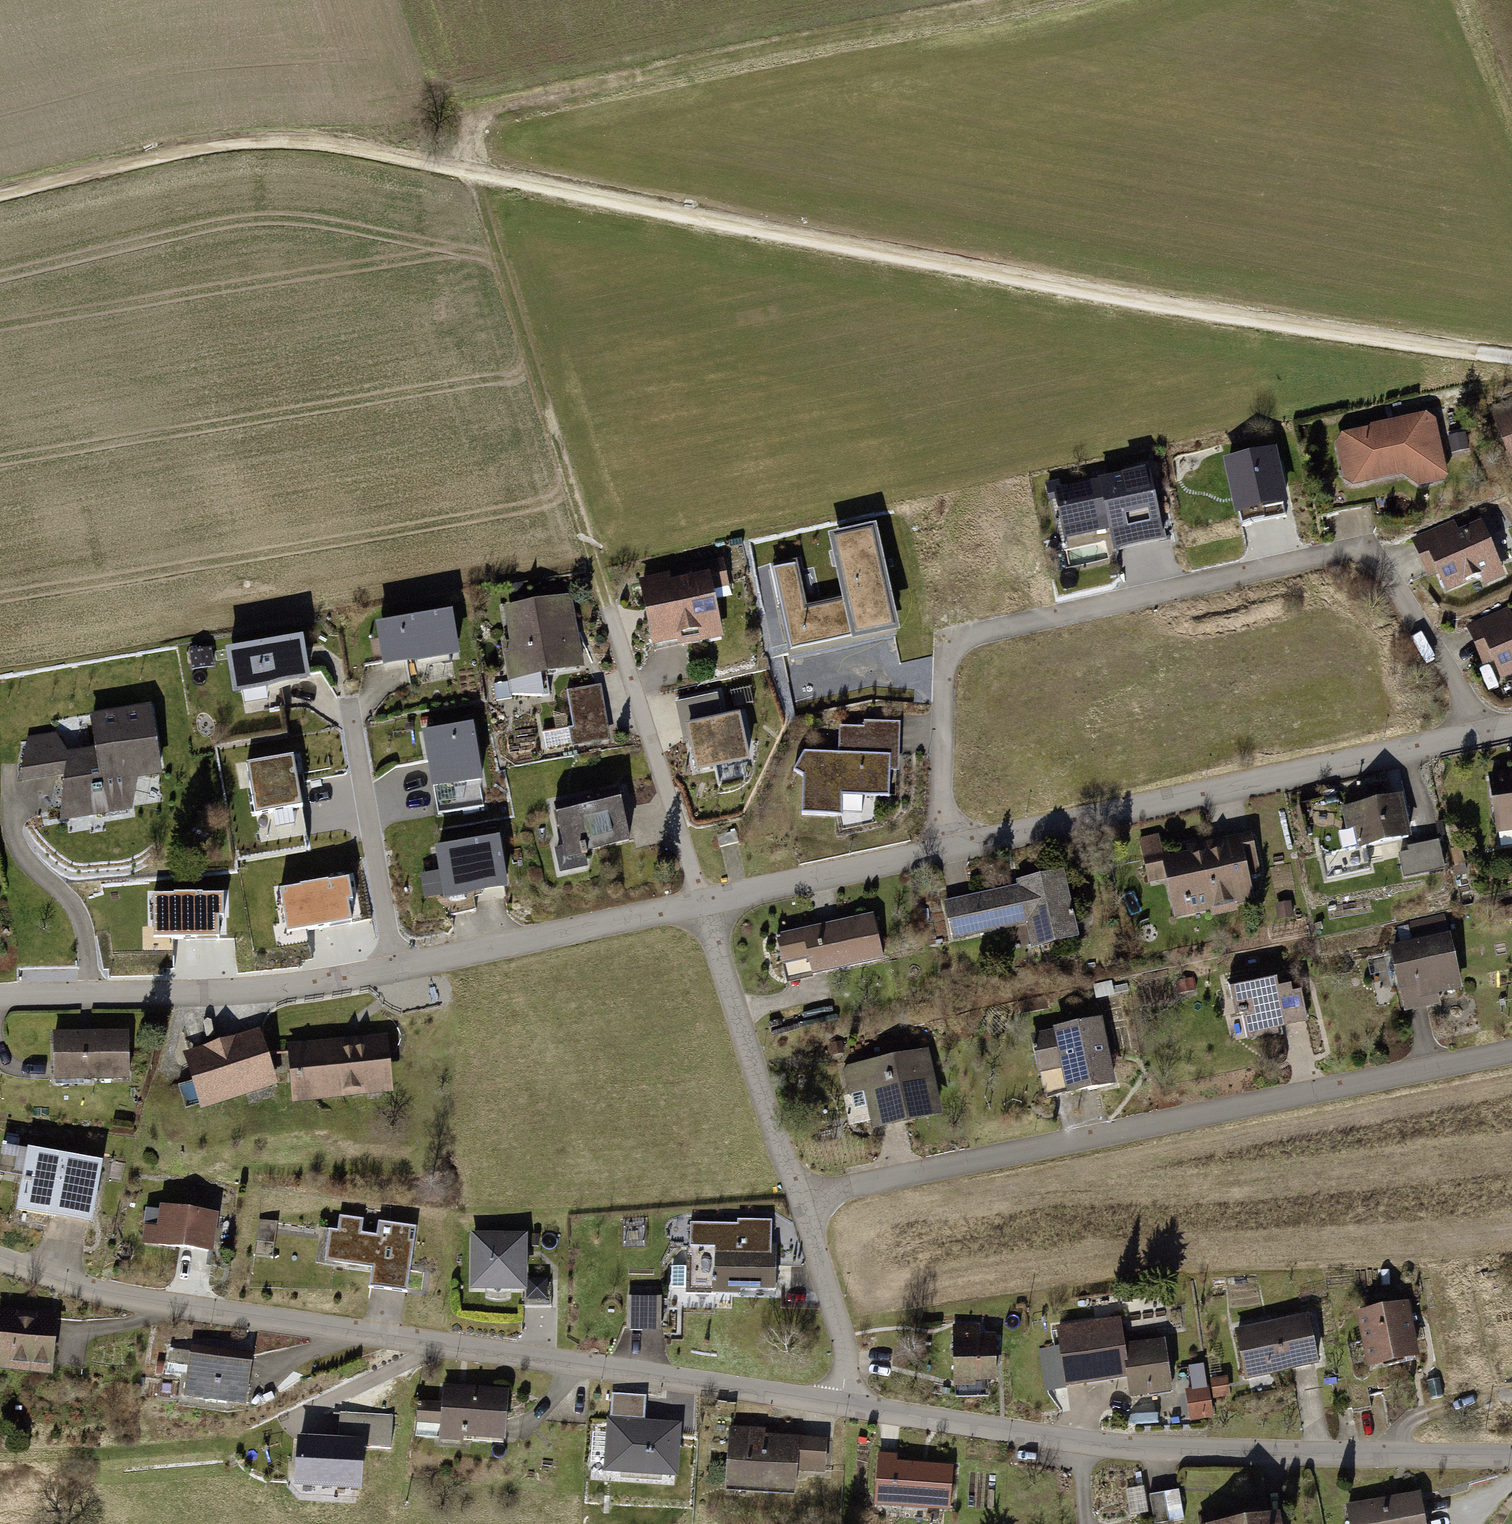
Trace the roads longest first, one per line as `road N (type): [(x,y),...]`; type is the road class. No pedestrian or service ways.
road 1 (track): [(1511,356),(1102,295),(299,142)]
road 2 (residential): [(848,1404),(140,1301),(0,1258)]
road 3 (residential): [(703,909),(988,837),(1511,729)]
road 4 (track): [(299,142),(1026,0)]
road 5 (residential): [(1511,1052),(800,1195)]
road 6 (residential): [(0,997),(253,993),(703,909)]
road 7 (residential): [(1511,1456),(1081,1446),(848,1404)]
road 8 (track): [(475,113),(471,173),(609,605)]
road 9 (residential): [(609,605),(703,909)]
road 10 (track): [(299,142),(167,154),(0,195)]
road 11 (residential): [(703,909),(800,1195)]
road 12 (residential): [(800,1195),(845,1359),(848,1404)]
road 13 (track): [(1511,114),(1466,0)]

